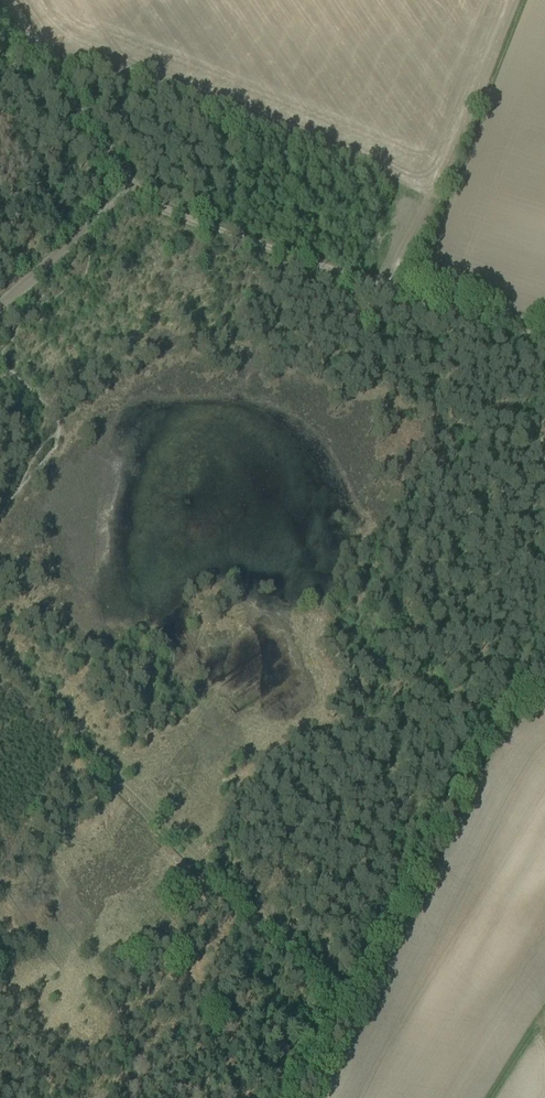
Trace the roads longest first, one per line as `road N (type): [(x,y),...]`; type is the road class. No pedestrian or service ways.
road 1 (track): [(5,0),(148,200),(544,331)]
road 2 (track): [(544,672),(505,702),(470,752),(343,993)]
road 3 (track): [(136,192),(0,307)]

